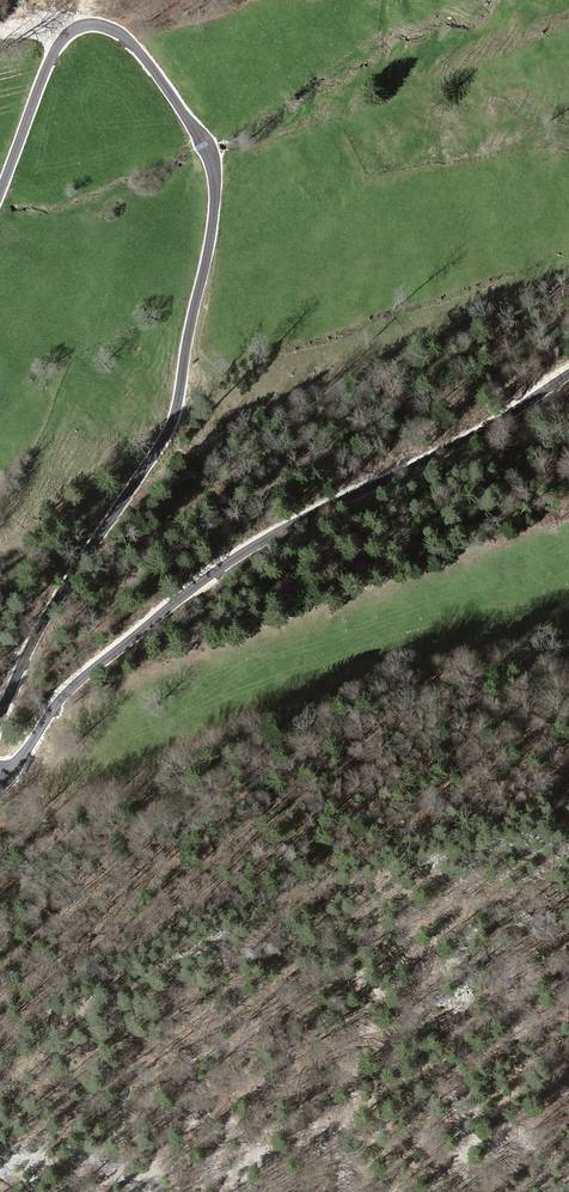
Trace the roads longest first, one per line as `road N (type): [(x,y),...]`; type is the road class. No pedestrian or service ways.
road 1 (unclassified): [(0,192),(51,58),(66,36),(89,26),(127,39),(155,72),(203,145),(215,189),(172,424),(50,612),(0,712)]
road 2 (unclassified): [(0,776),(76,684),(217,571),(461,443),(568,375)]

